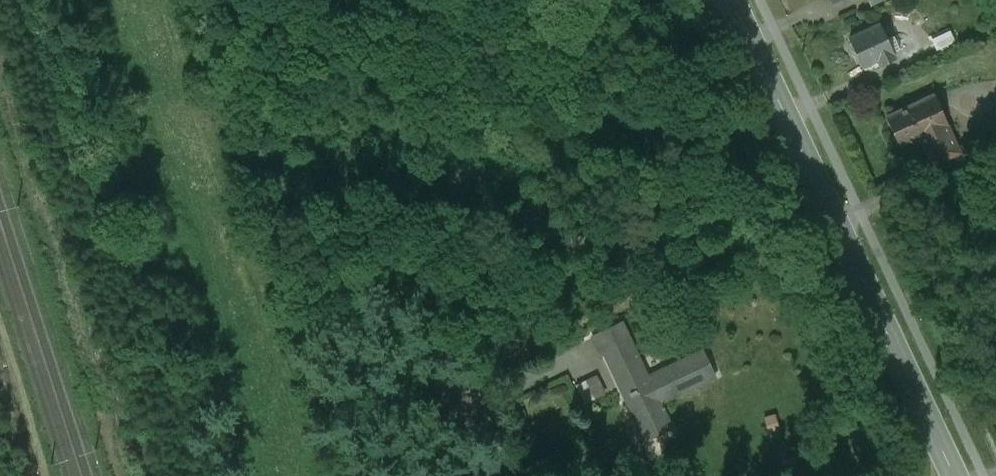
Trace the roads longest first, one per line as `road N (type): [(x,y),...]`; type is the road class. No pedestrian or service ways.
road 1 (primary): [(956,475),(735,0)]

